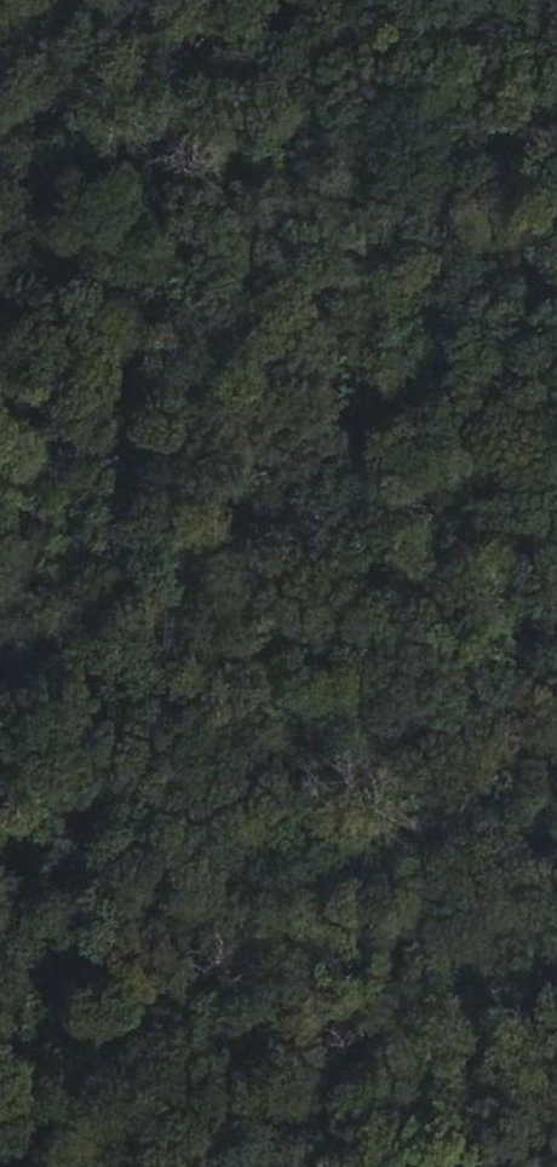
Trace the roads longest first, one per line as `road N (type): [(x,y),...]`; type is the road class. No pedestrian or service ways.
road 1 (track): [(17,1166),(196,0)]

